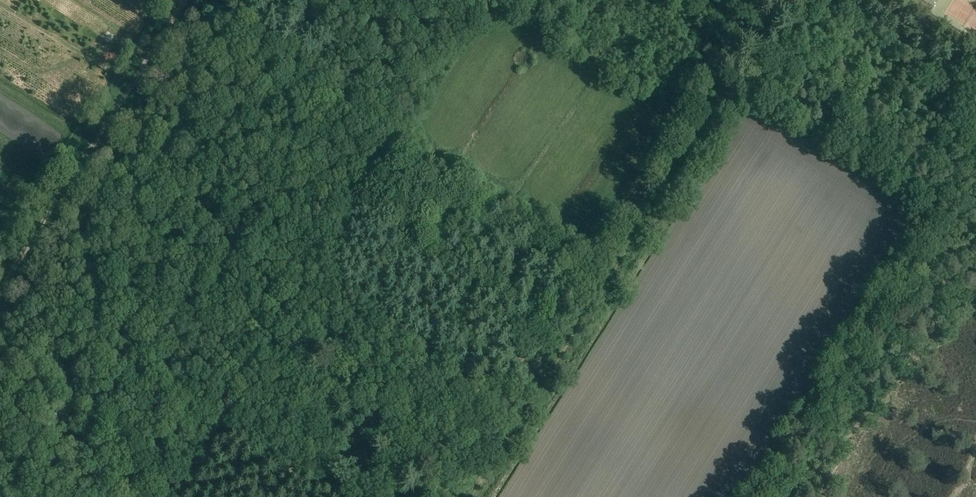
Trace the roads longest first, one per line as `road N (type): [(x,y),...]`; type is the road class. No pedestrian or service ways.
road 1 (track): [(183,0),(0,291)]

